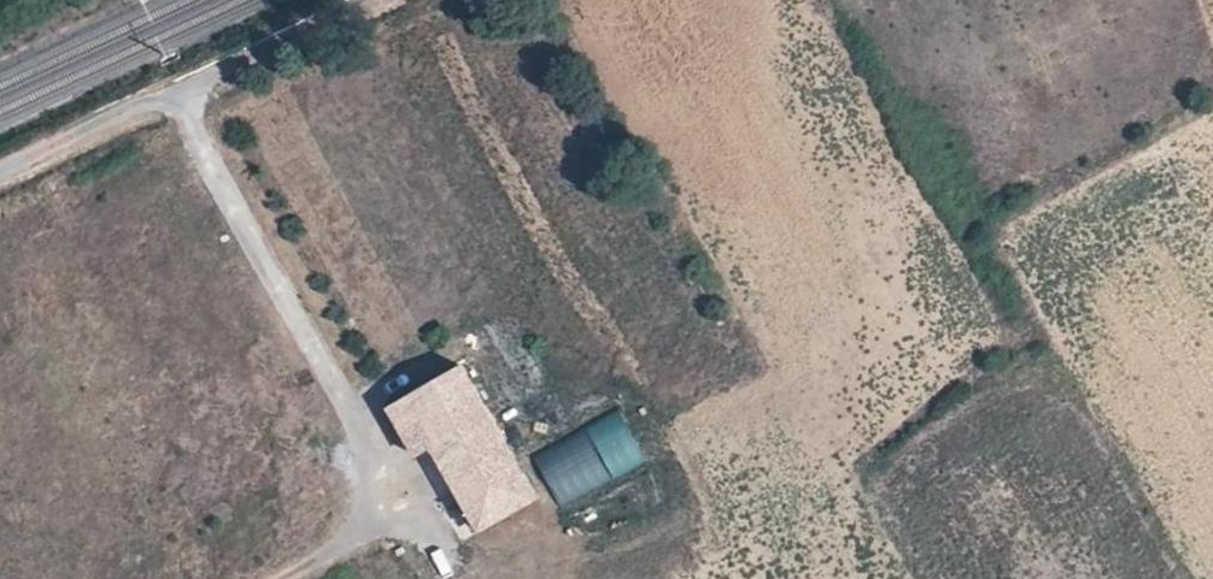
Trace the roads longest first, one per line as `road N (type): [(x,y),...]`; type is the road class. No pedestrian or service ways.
road 1 (track): [(175,93),(394,490)]
road 2 (unclassified): [(368,0),(0,177)]

